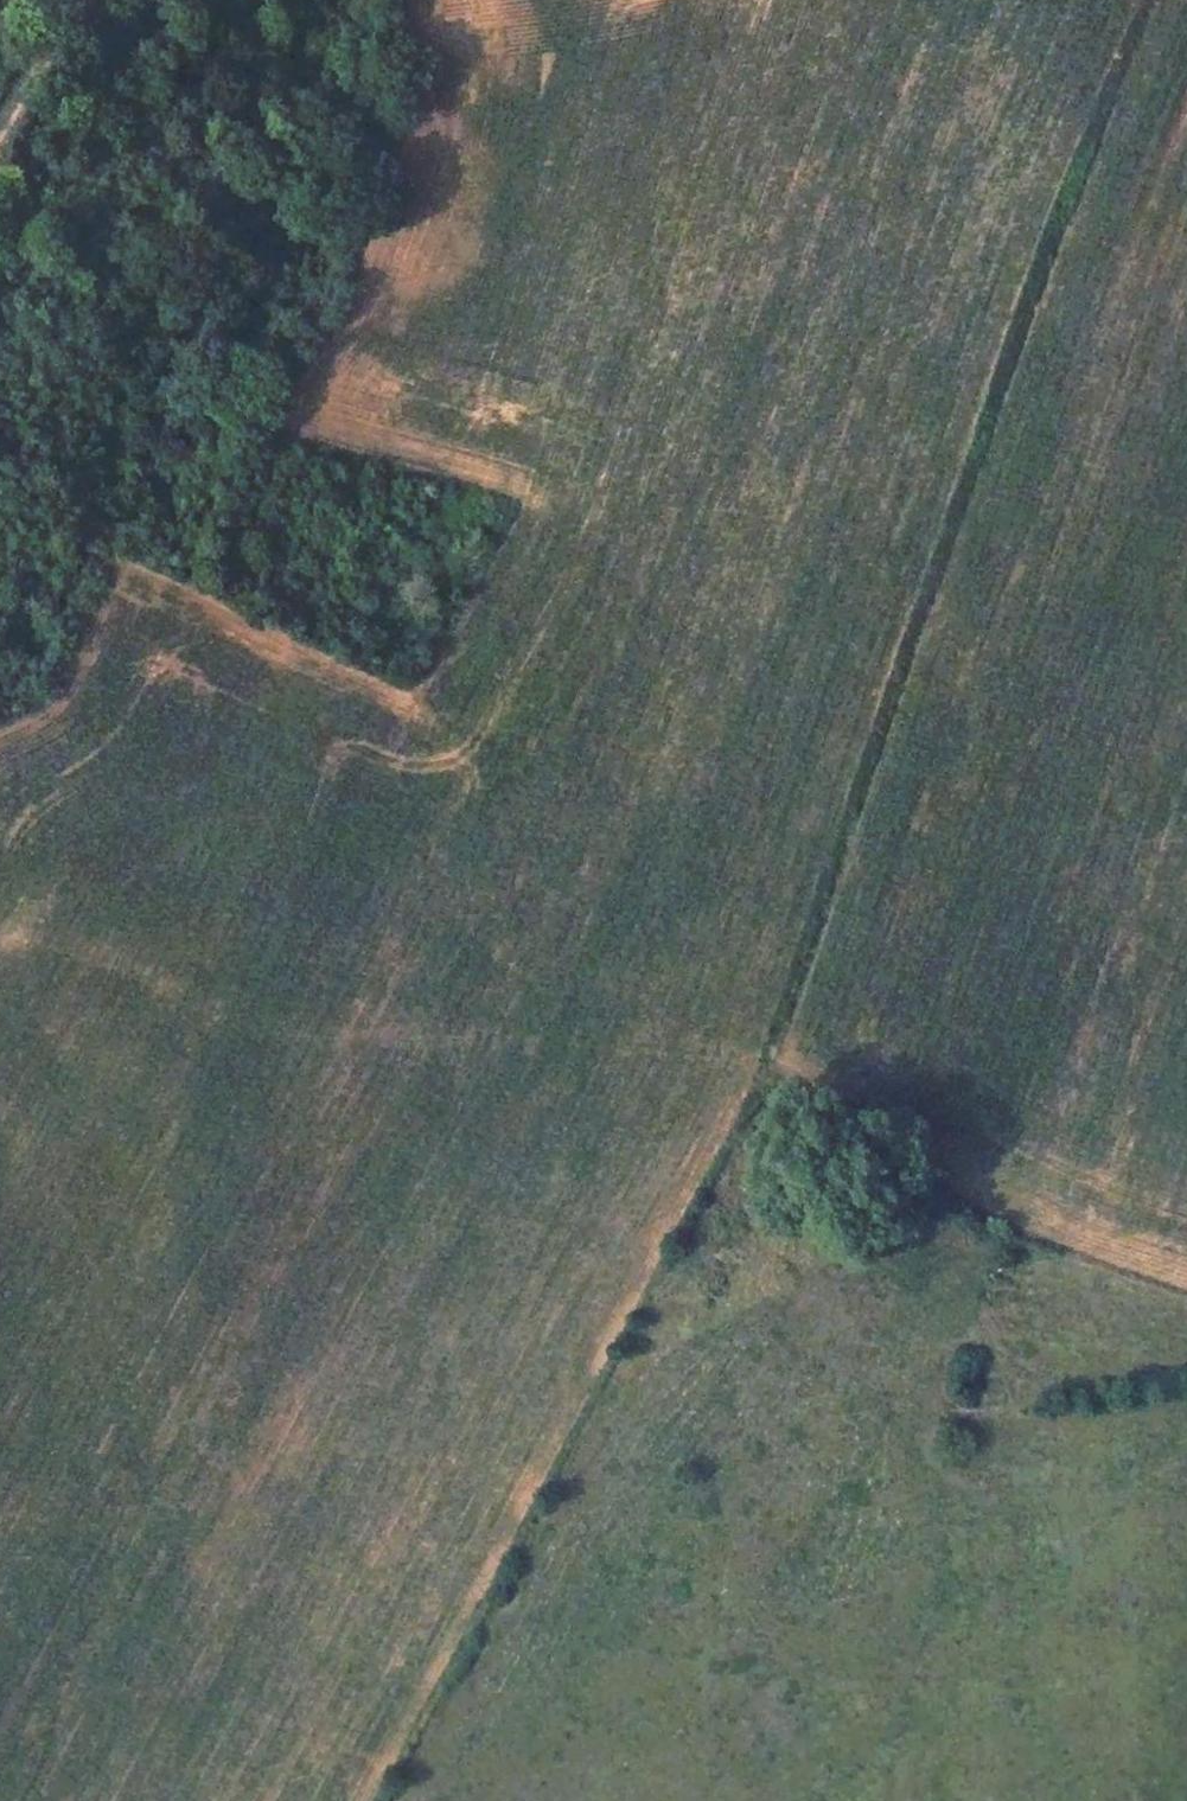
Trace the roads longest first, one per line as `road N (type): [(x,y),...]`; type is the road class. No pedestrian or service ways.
road 1 (track): [(0,123),(84,0)]

